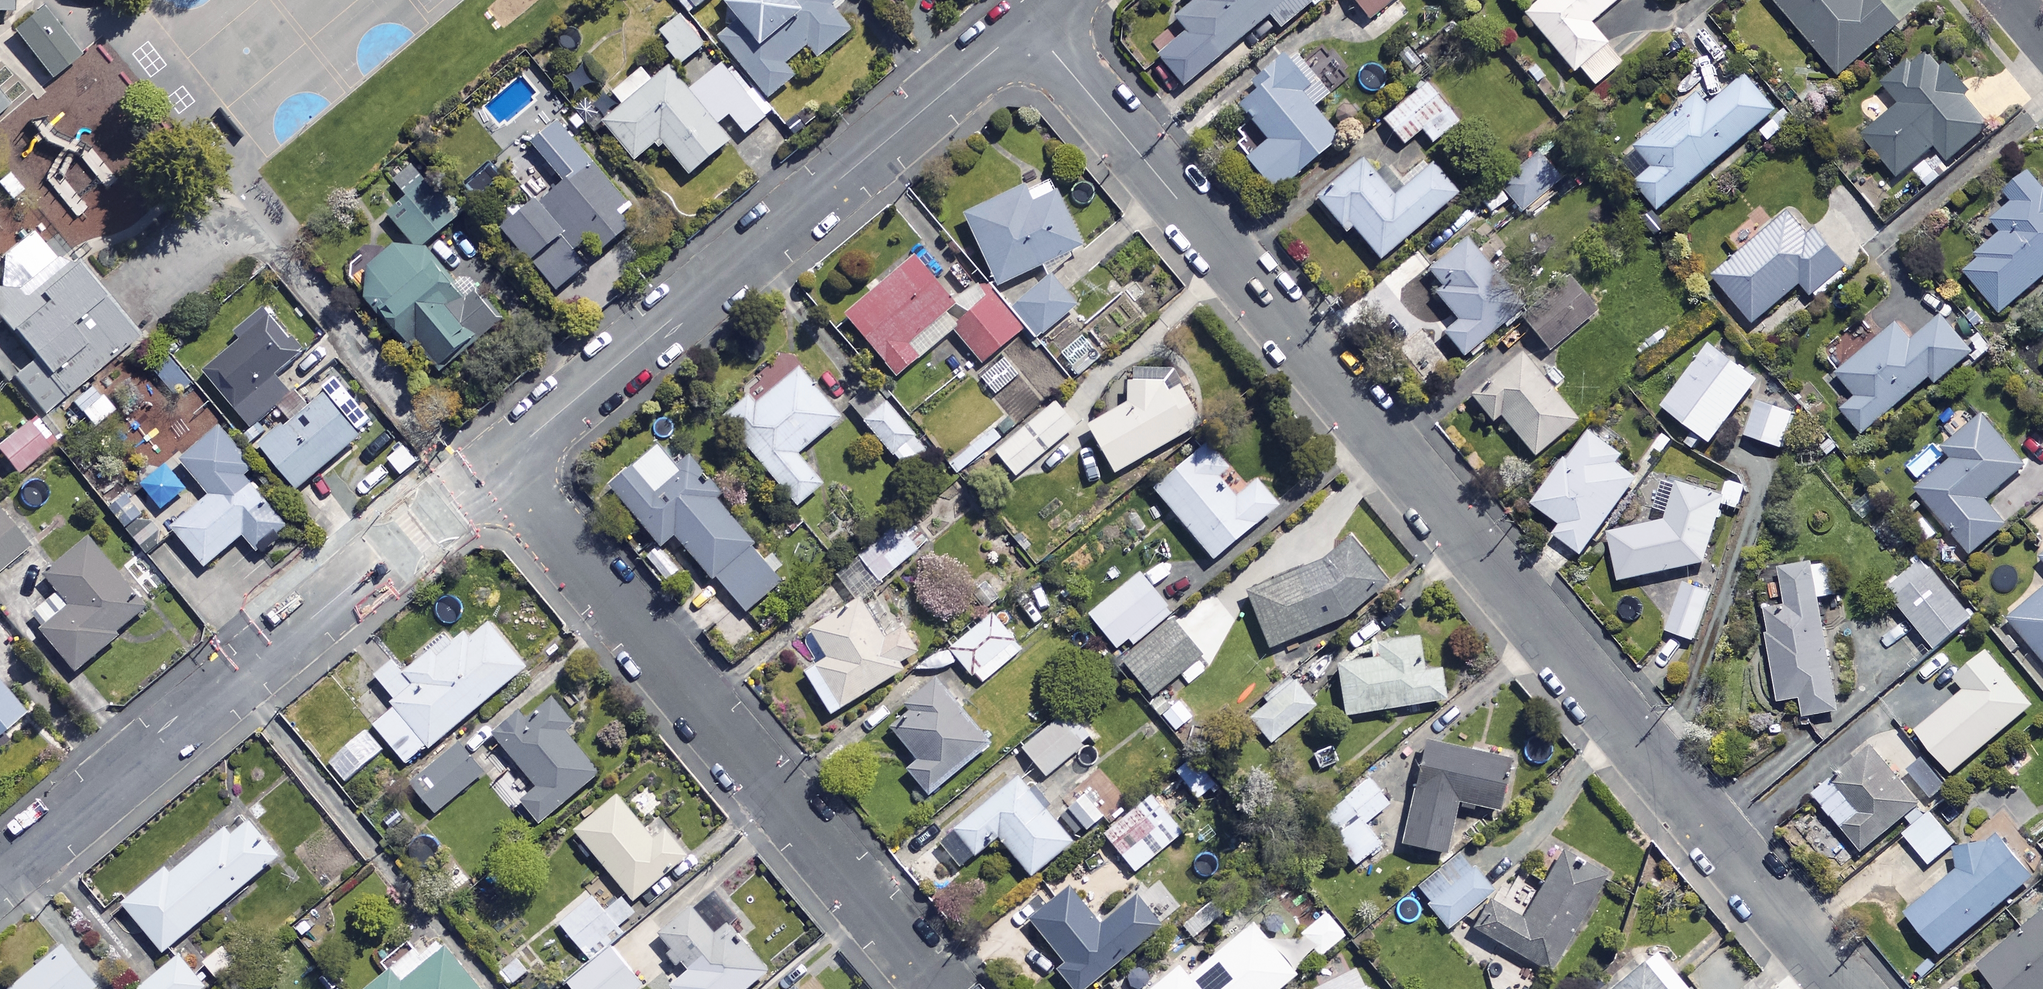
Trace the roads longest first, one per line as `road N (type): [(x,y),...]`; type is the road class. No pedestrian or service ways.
road 1 (residential): [(1028,24),(1846,988)]
road 2 (residential): [(495,466),(1028,24)]
road 3 (residential): [(939,988),(495,466)]
road 4 (residential): [(0,876),(495,466)]

